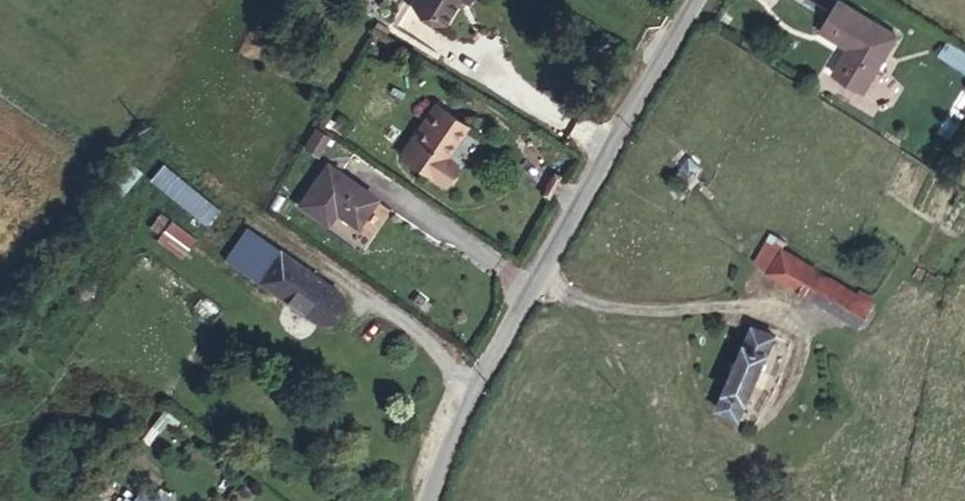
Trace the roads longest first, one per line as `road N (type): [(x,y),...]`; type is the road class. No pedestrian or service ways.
road 1 (unclassified): [(426,500),(471,382),(691,0)]

